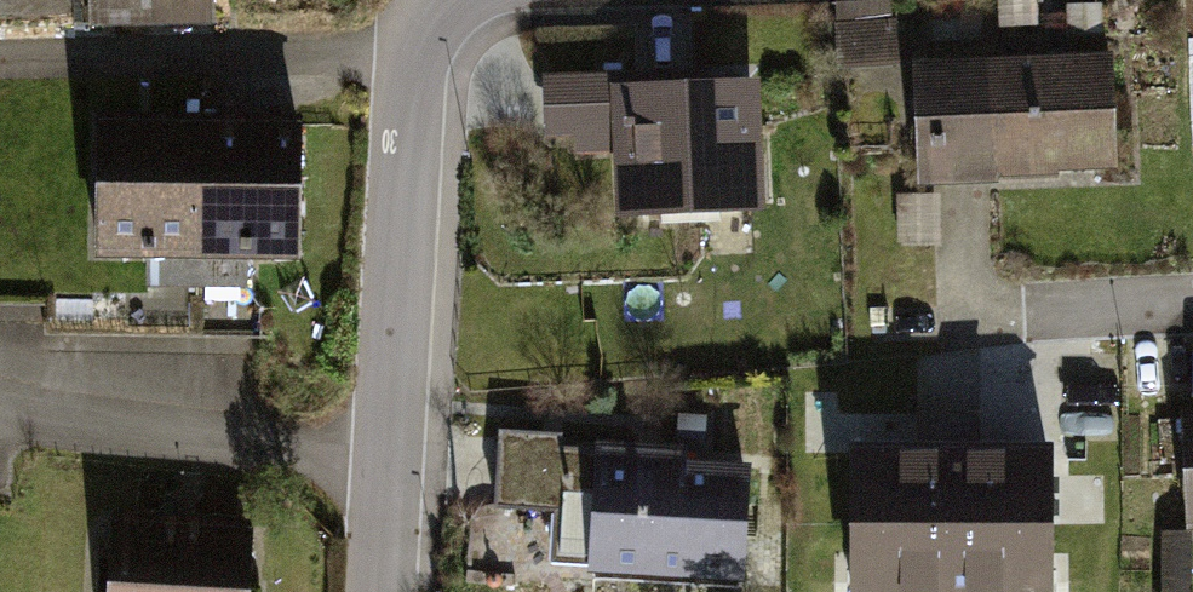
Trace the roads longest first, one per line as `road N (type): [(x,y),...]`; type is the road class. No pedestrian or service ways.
road 1 (residential): [(380,591),(411,41),(448,0)]
road 2 (residential): [(1192,305),(1040,310)]

